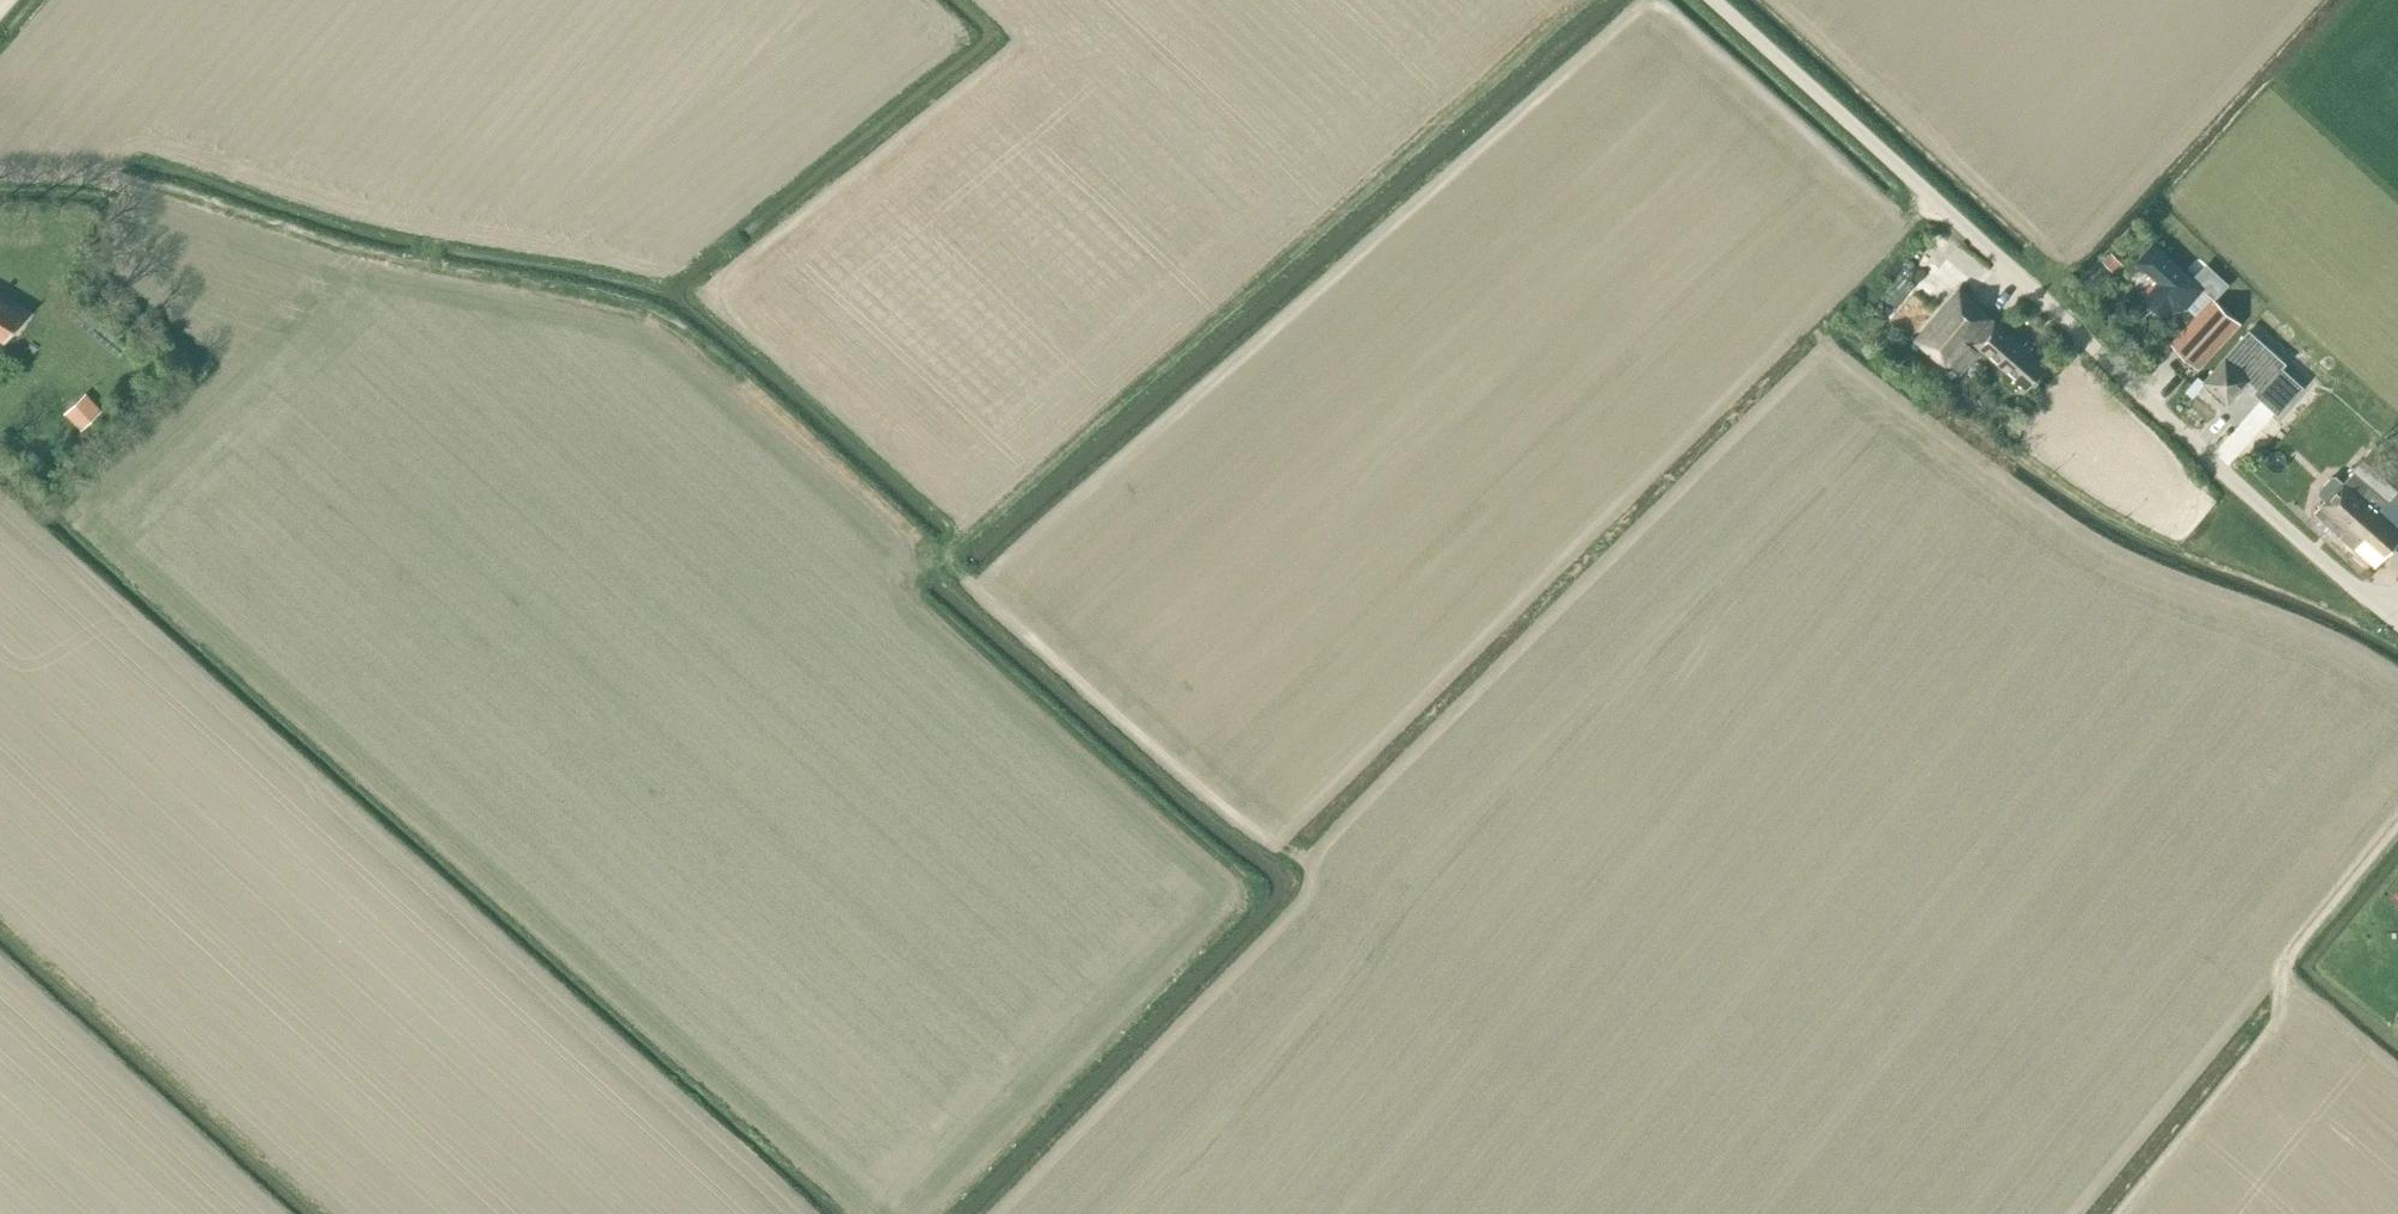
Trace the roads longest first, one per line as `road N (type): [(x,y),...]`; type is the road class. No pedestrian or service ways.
road 1 (unclassified): [(2384,613),(1716,0)]

